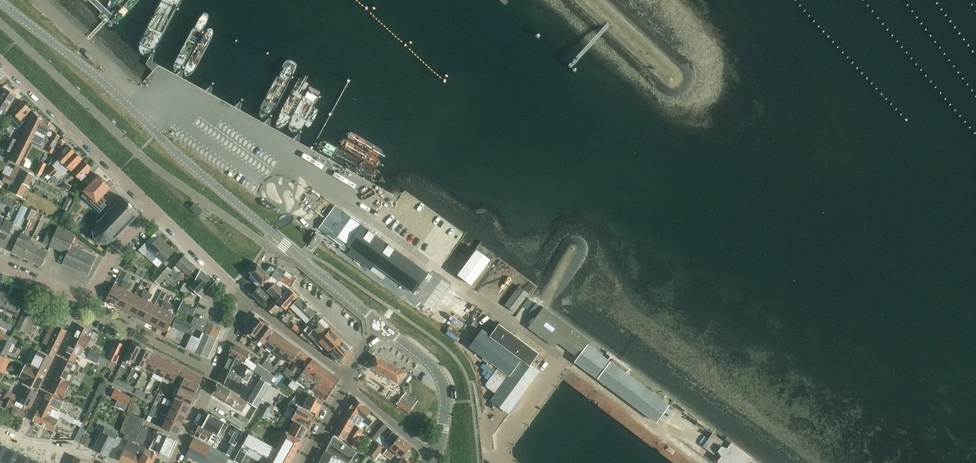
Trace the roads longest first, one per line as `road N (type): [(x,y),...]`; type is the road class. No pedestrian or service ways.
road 1 (tertiary): [(381,325),(127,107)]
road 2 (residential): [(153,209),(0,60)]
road 3 (tertiary): [(127,107),(0,2)]
road 4 (residential): [(18,441),(86,304)]
road 5 (tertiary): [(438,447),(442,379),(381,325)]
road 6 (residential): [(127,107),(115,69),(40,0)]
road 7 (residential): [(251,302),(153,209)]
road 8 (residential): [(350,381),(251,302)]

